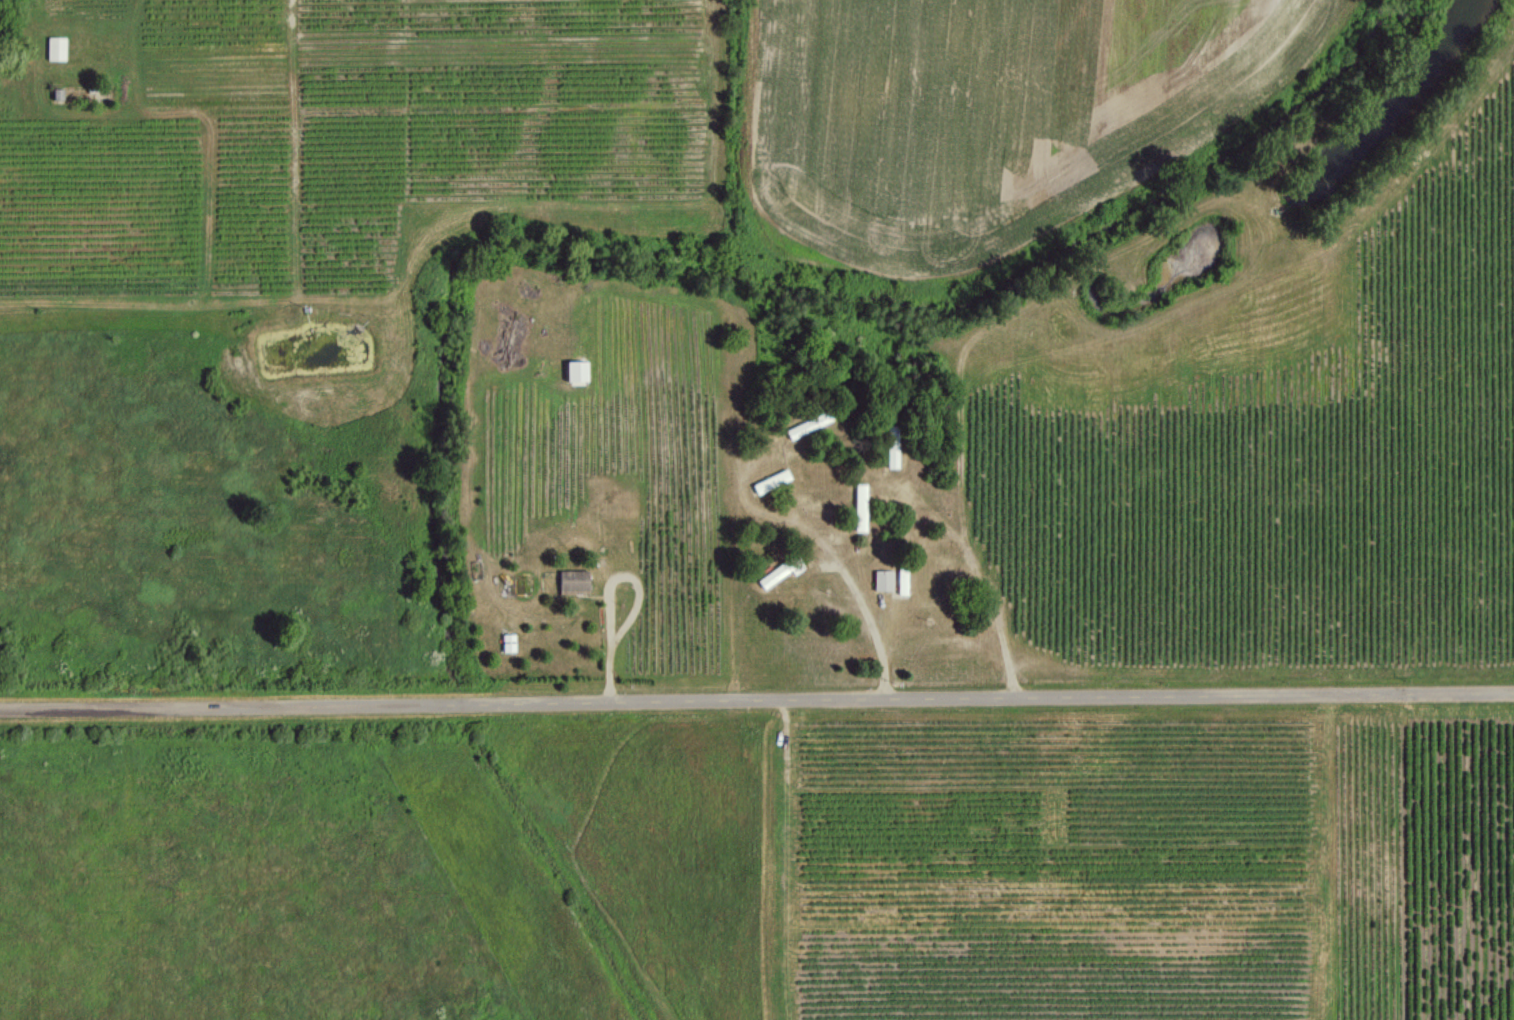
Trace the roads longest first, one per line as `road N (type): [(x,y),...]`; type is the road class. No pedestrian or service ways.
road 1 (residential): [(0,706),(1513,692)]
road 2 (track): [(1015,696),(986,577),(904,472)]
road 3 (track): [(888,697),(872,610),(824,535),(797,511)]

